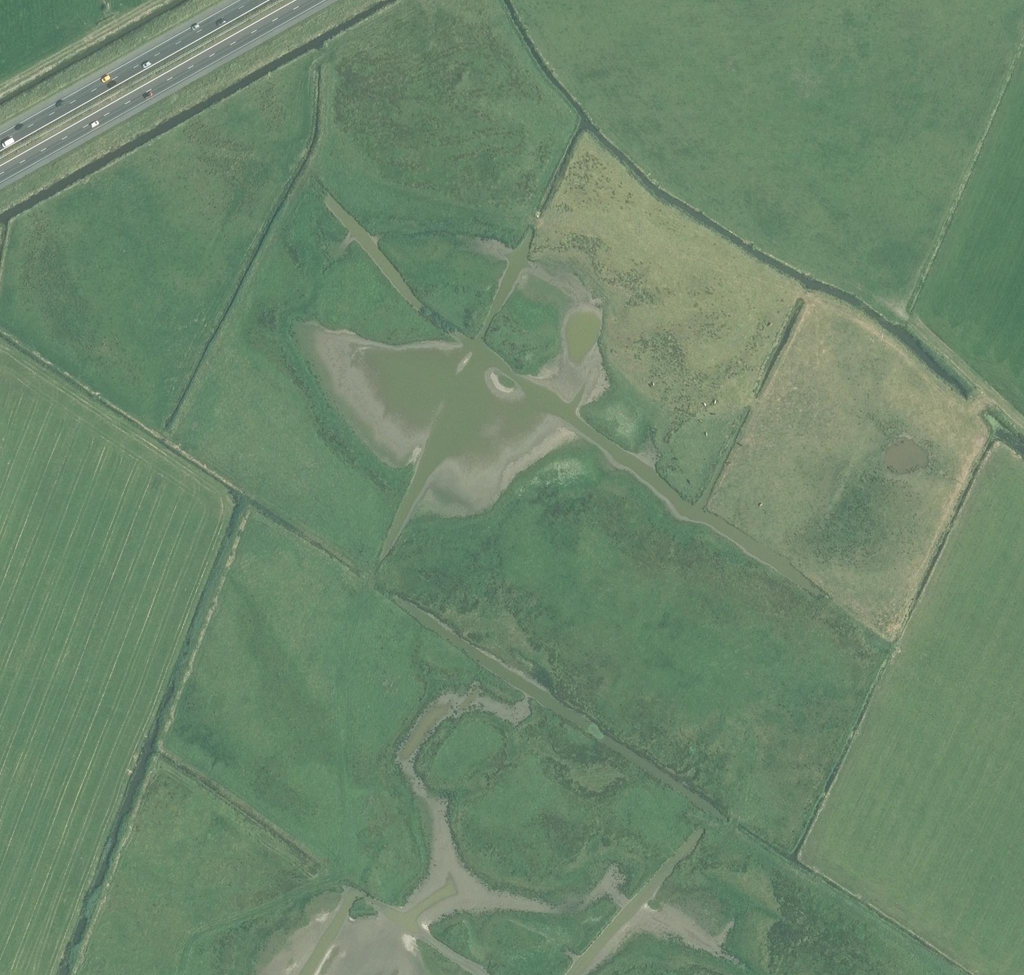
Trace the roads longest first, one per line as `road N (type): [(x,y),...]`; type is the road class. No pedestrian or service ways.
road 1 (track): [(987,393),(966,408),(829,308),(679,249),(312,170),(251,288),(237,351),(369,569),(332,691),(348,869),(189,946),(183,974)]
road 2 (motorway): [(0,174),(311,0)]
road 3 (motorway): [(254,0),(0,143)]
road 4 (unclassified): [(0,90),(160,0)]

